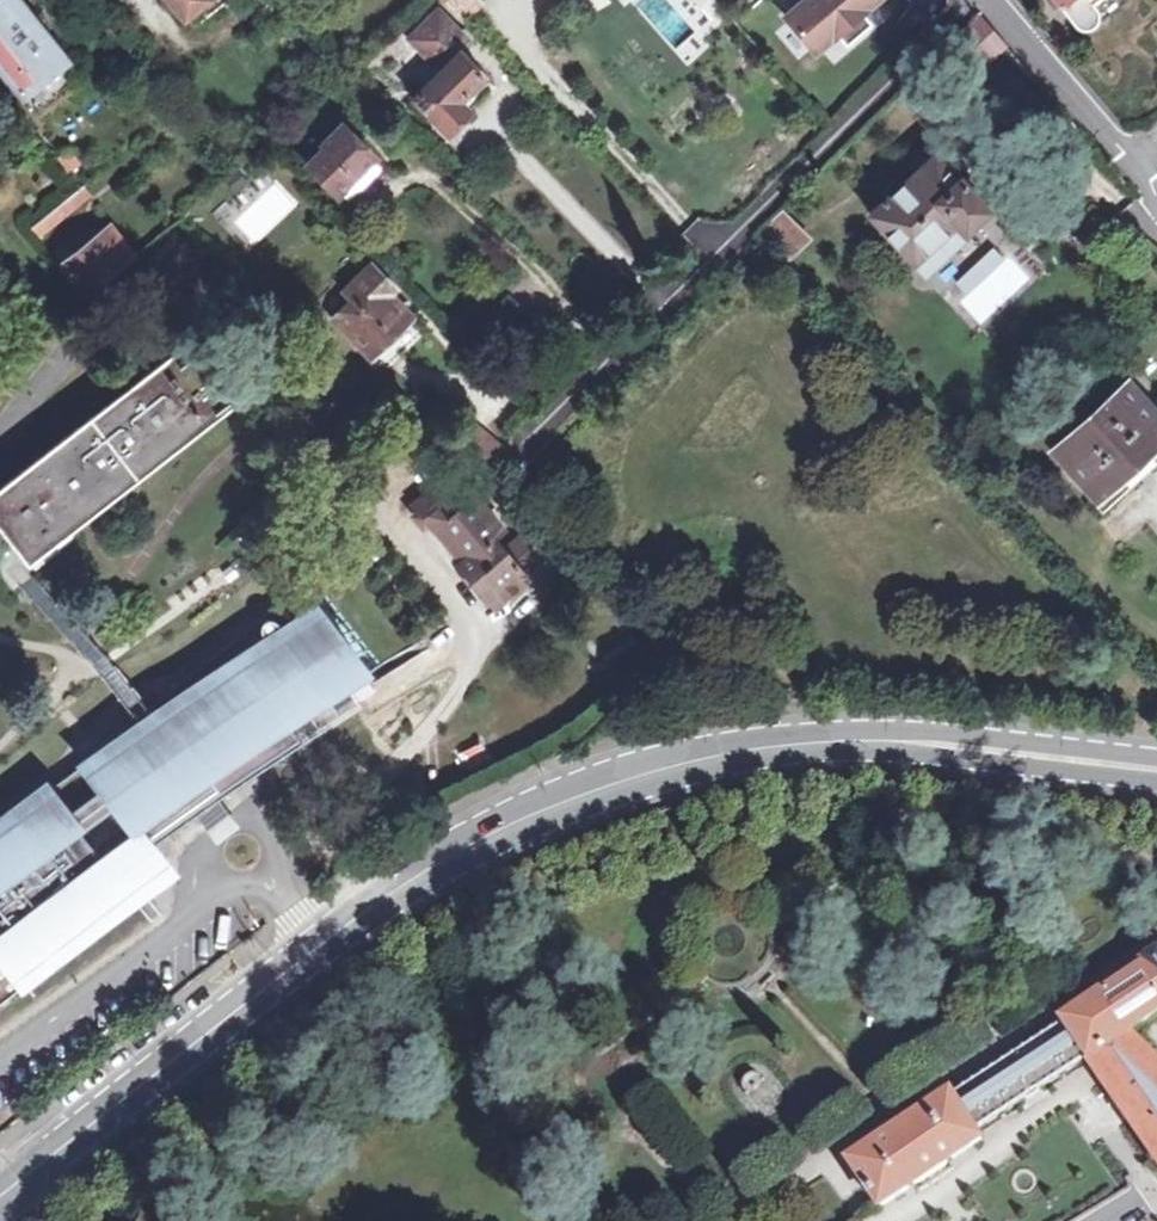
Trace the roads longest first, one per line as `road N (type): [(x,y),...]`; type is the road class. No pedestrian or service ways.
road 1 (tertiary): [(0,1195),(401,884),(517,819),(630,771),(746,744),(861,736)]
road 2 (residential): [(529,422),(982,0)]
road 3 (tertiary): [(861,736),(1156,779)]
road 4 (tertiary): [(1156,755),(908,727),(861,736)]
road 5 (residential): [(987,0),(1133,172)]

